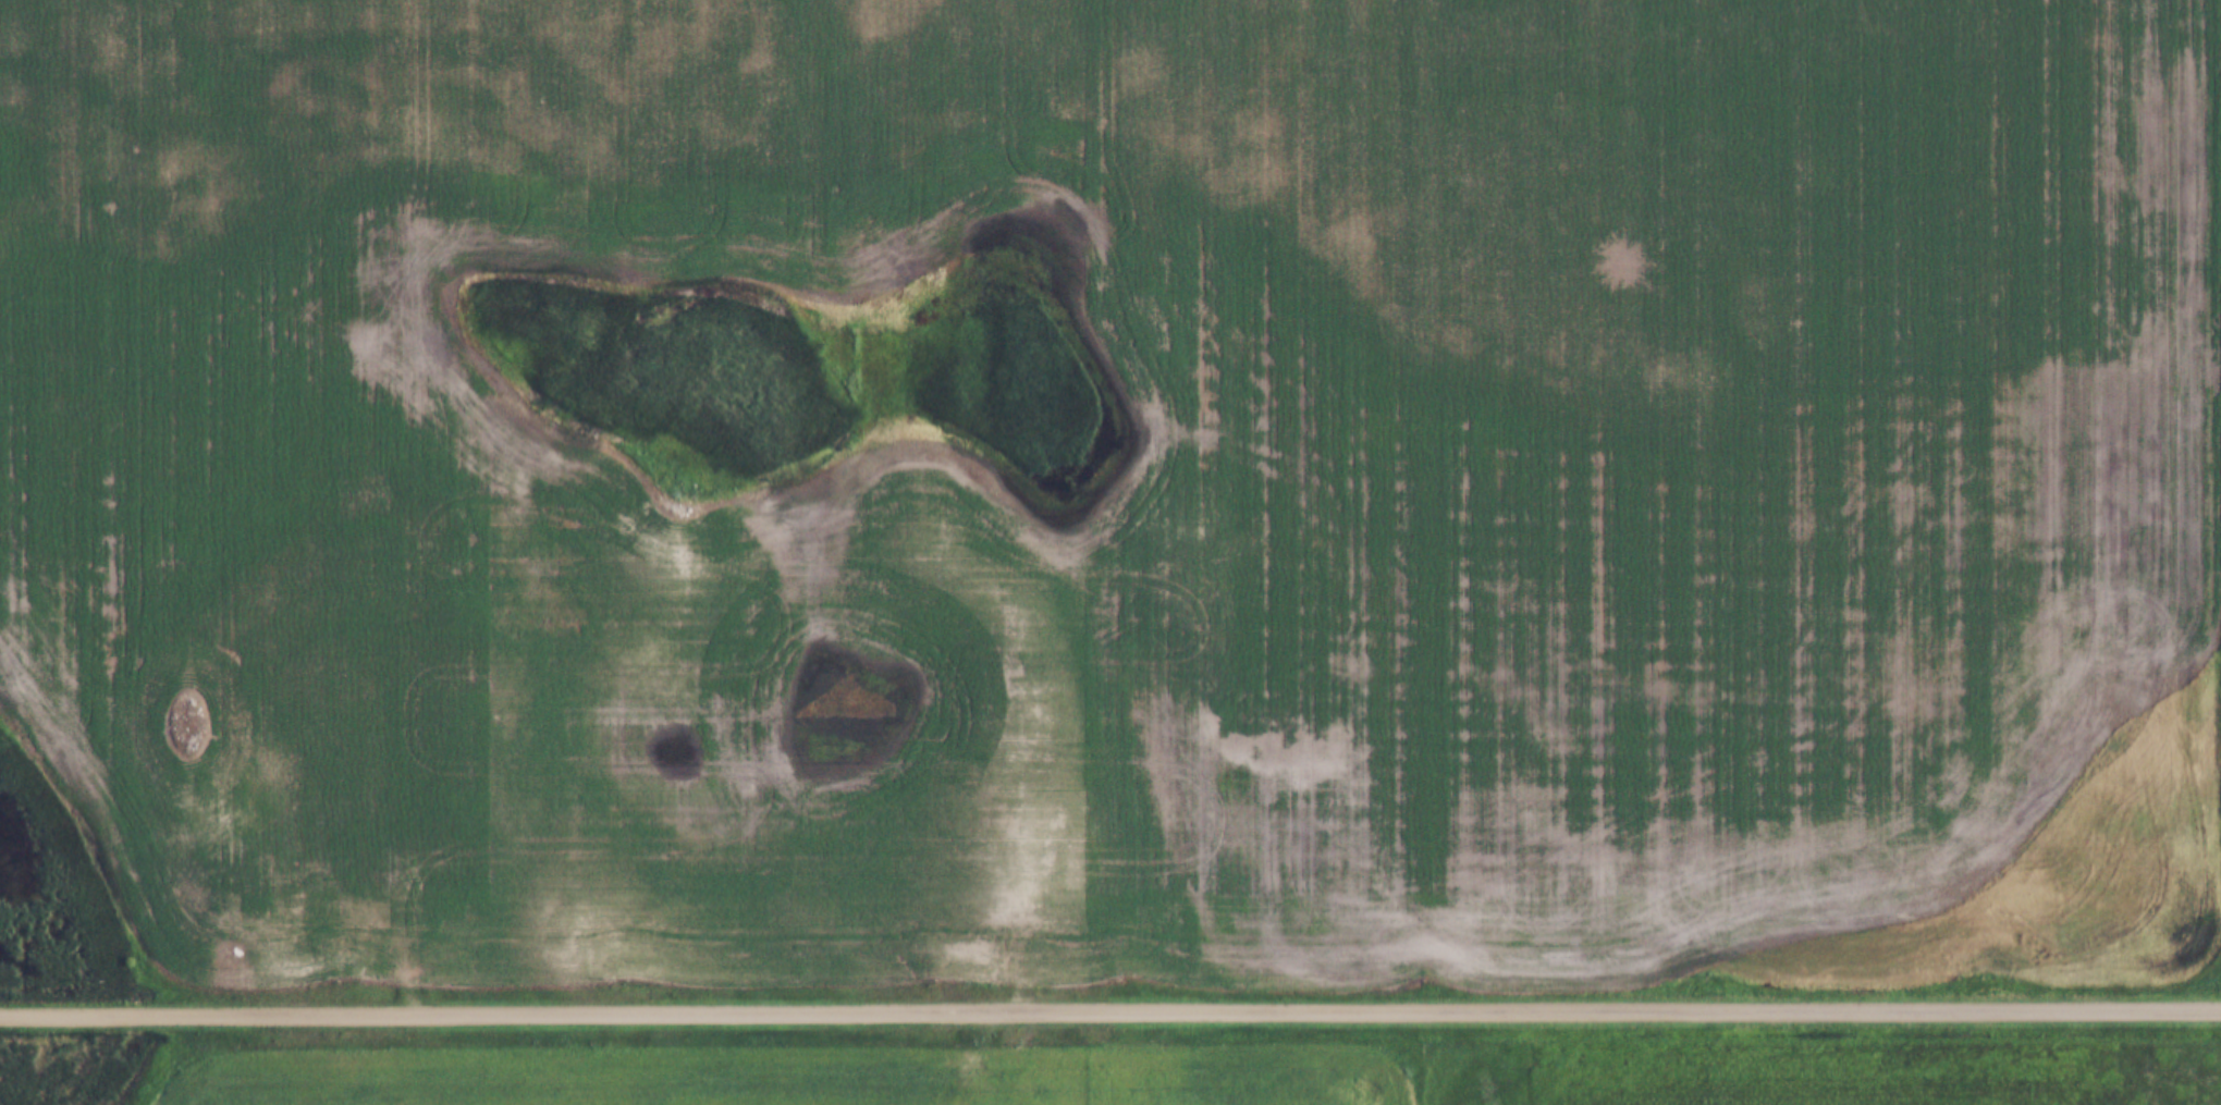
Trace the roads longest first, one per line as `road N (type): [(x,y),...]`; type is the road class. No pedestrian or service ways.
road 1 (residential): [(0,1013),(2220,1009)]

